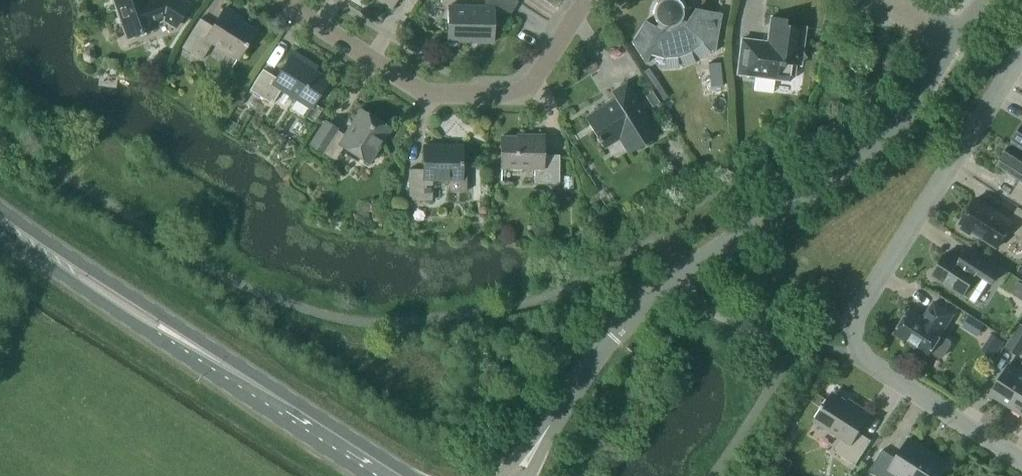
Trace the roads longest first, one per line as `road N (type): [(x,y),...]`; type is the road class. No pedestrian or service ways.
road 1 (tertiary): [(547,430),(584,369),(649,302),(891,127),(945,40)]
road 2 (residential): [(1021,49),(858,319),(853,353),(1021,462)]
road 3 (primary): [(414,475),(0,206)]
road 4 (primary): [(0,229),(365,475)]
road 5 (residential): [(585,0),(525,91),(457,93),(424,93),(296,10),(292,0)]

